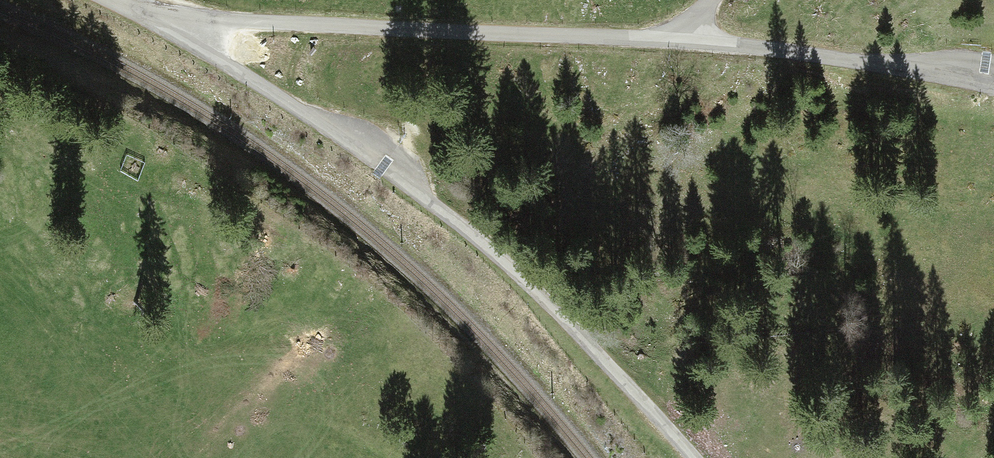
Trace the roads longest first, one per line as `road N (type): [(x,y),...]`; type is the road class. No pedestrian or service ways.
road 1 (unclassified): [(159,17),(382,166),(513,269),(692,457)]
road 2 (unclassified): [(668,41),(159,17)]
road 3 (unclassified): [(993,86),(668,41)]

